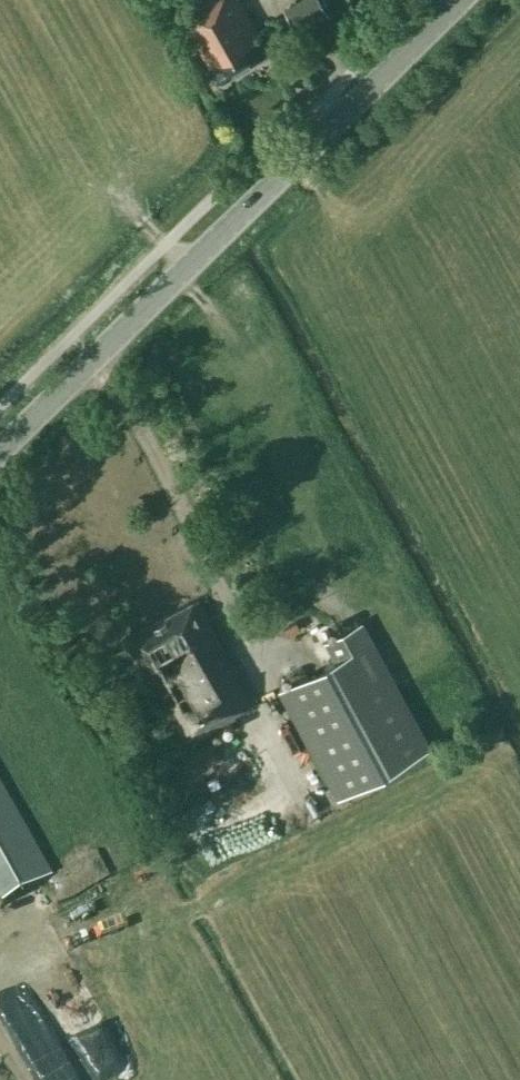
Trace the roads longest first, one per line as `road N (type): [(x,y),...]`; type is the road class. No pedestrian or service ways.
road 1 (secondary): [(0,449),(459,0)]

